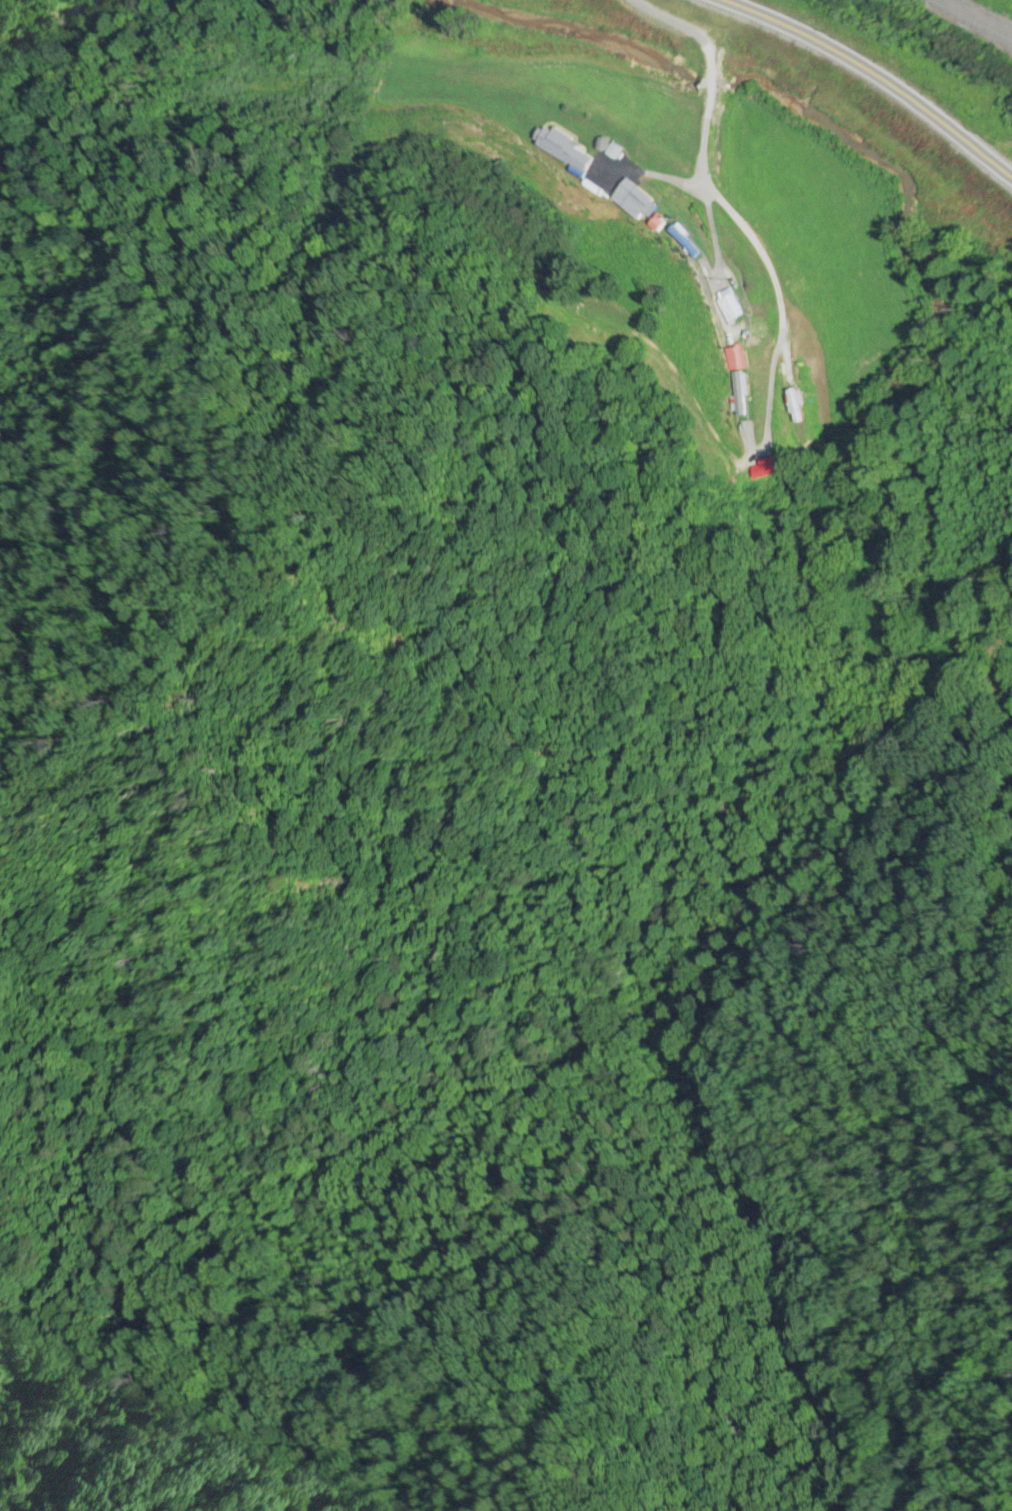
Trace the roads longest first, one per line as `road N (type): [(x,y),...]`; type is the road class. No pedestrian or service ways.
road 1 (tertiary): [(713,0),(798,30),(865,66),(1011,173)]

